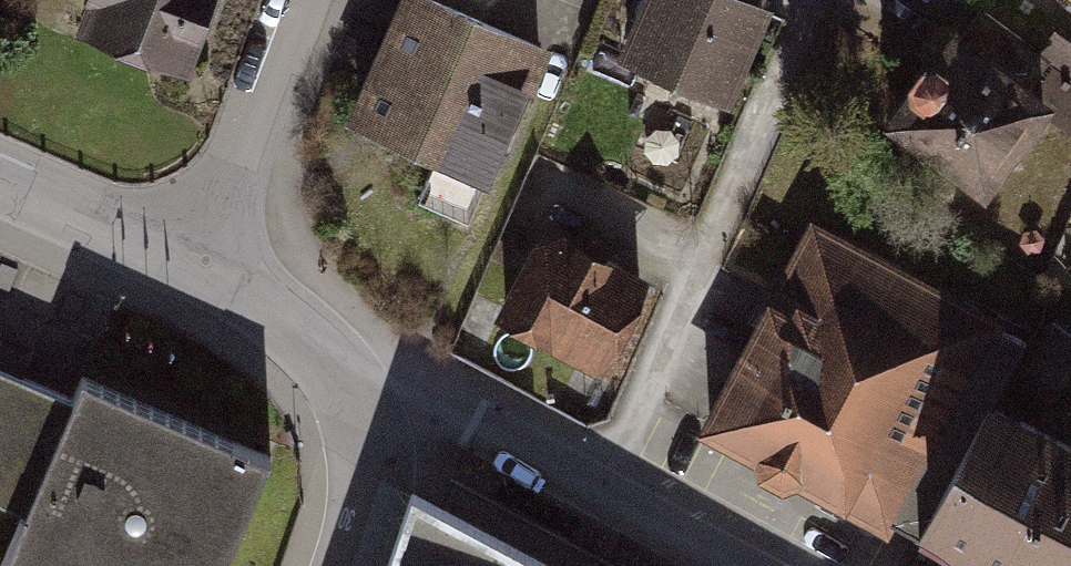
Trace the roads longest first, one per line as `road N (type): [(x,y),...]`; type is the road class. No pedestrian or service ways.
road 1 (residential): [(598,489),(815,0)]
road 2 (residential): [(196,266),(298,0)]
road 3 (residential): [(598,489),(435,402),(342,382)]
road 4 (residential): [(196,266),(0,184)]
road 5 (residential): [(342,382),(370,456),(368,513),(353,565)]
road 6 (residential): [(342,382),(272,310),(196,266)]
road 7 (residential): [(738,565),(598,489)]

